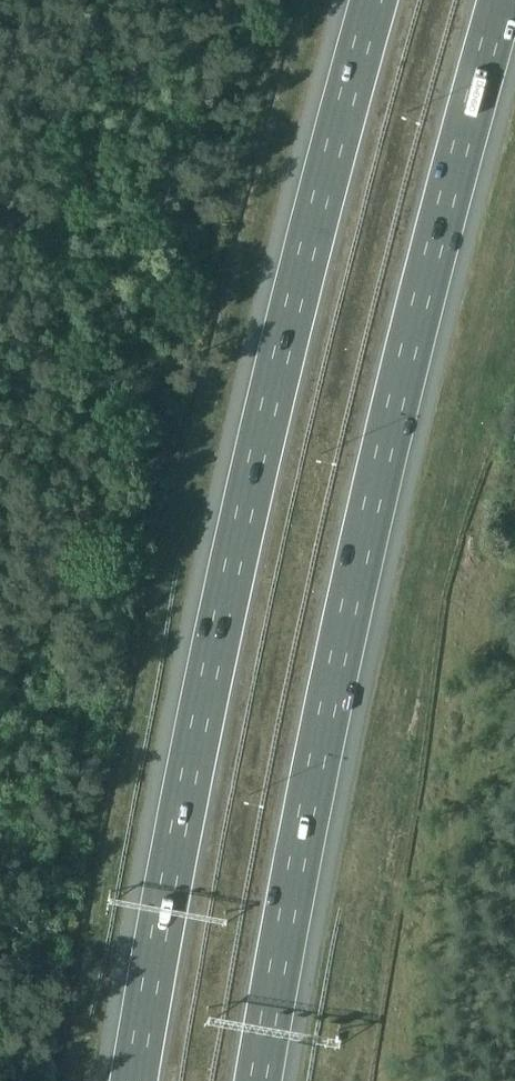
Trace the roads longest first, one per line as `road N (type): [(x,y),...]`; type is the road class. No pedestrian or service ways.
road 1 (motorway): [(259,1080),(369,518),(503,0)]
road 2 (motorway): [(376,0),(201,707),(137,1080)]

